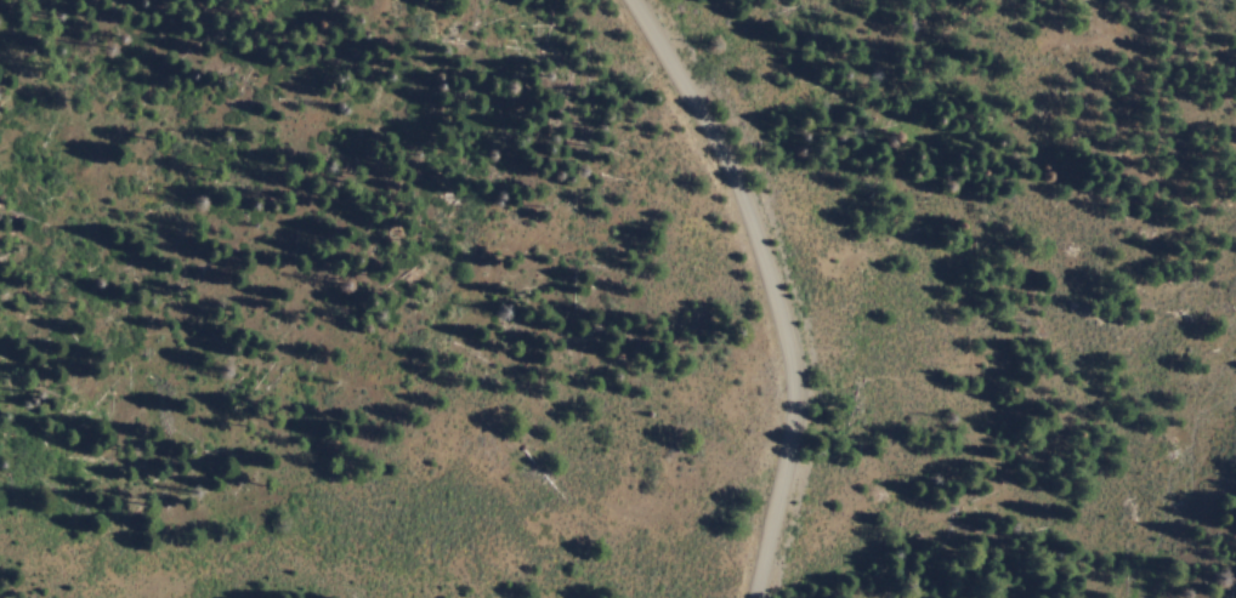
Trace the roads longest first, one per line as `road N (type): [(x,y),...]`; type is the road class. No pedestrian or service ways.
road 1 (residential): [(635,0),(681,58),(747,212),(790,347),(798,438),(762,597)]

